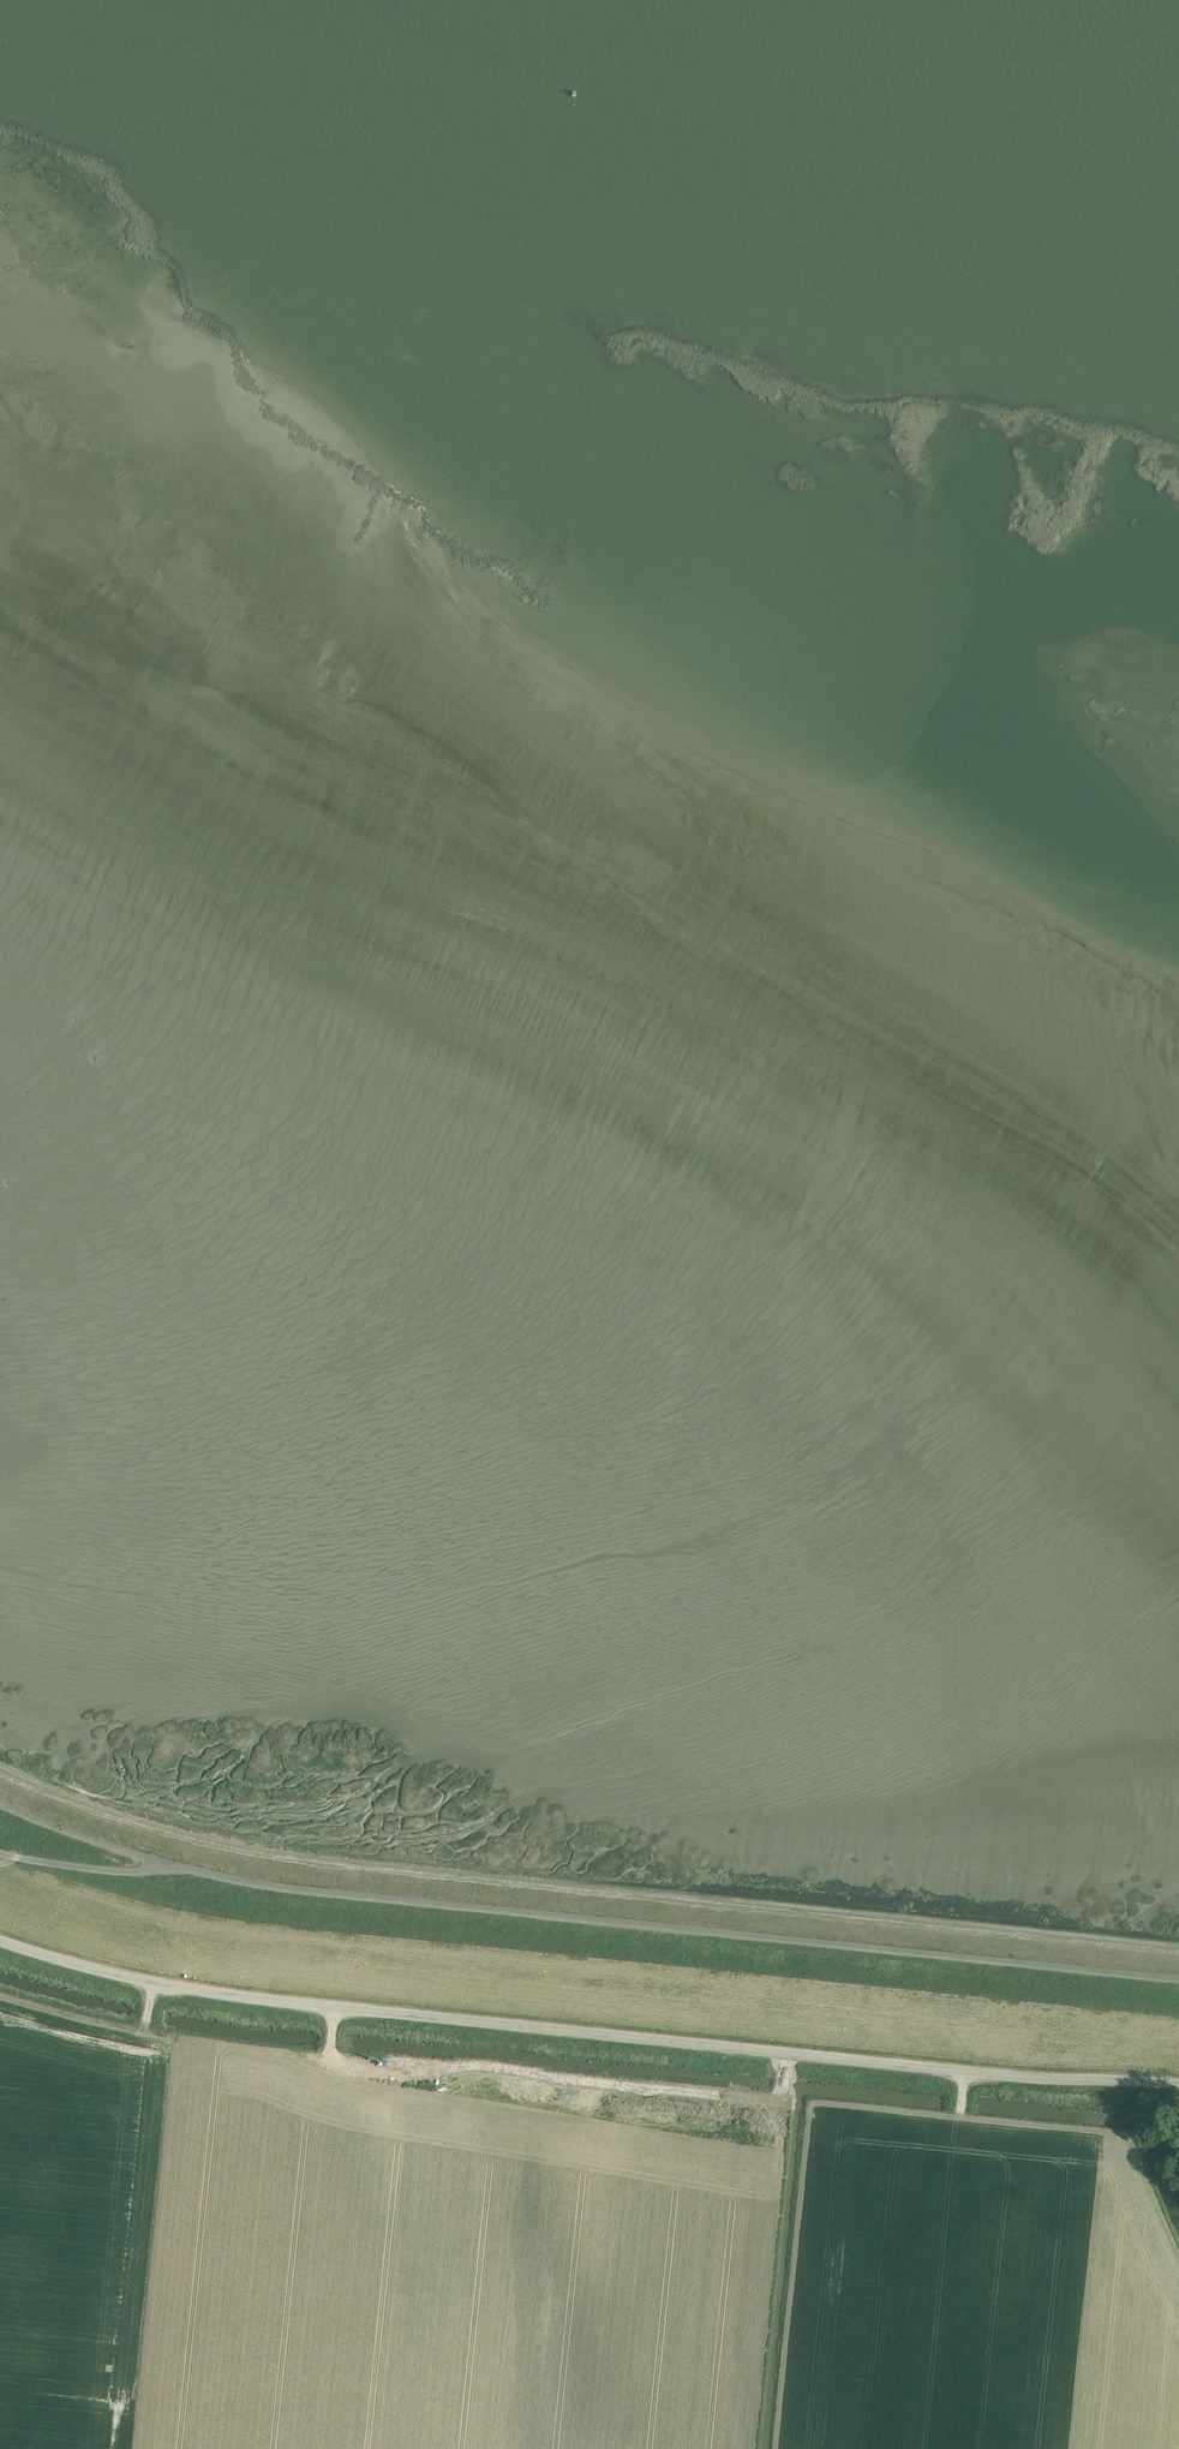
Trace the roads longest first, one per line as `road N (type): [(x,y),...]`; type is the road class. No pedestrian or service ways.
road 1 (unclassified): [(1178,2084),(268,2000),(97,1970),(0,1939)]
road 2 (unclassified): [(0,1856),(86,1870),(146,1873),(171,1864)]

